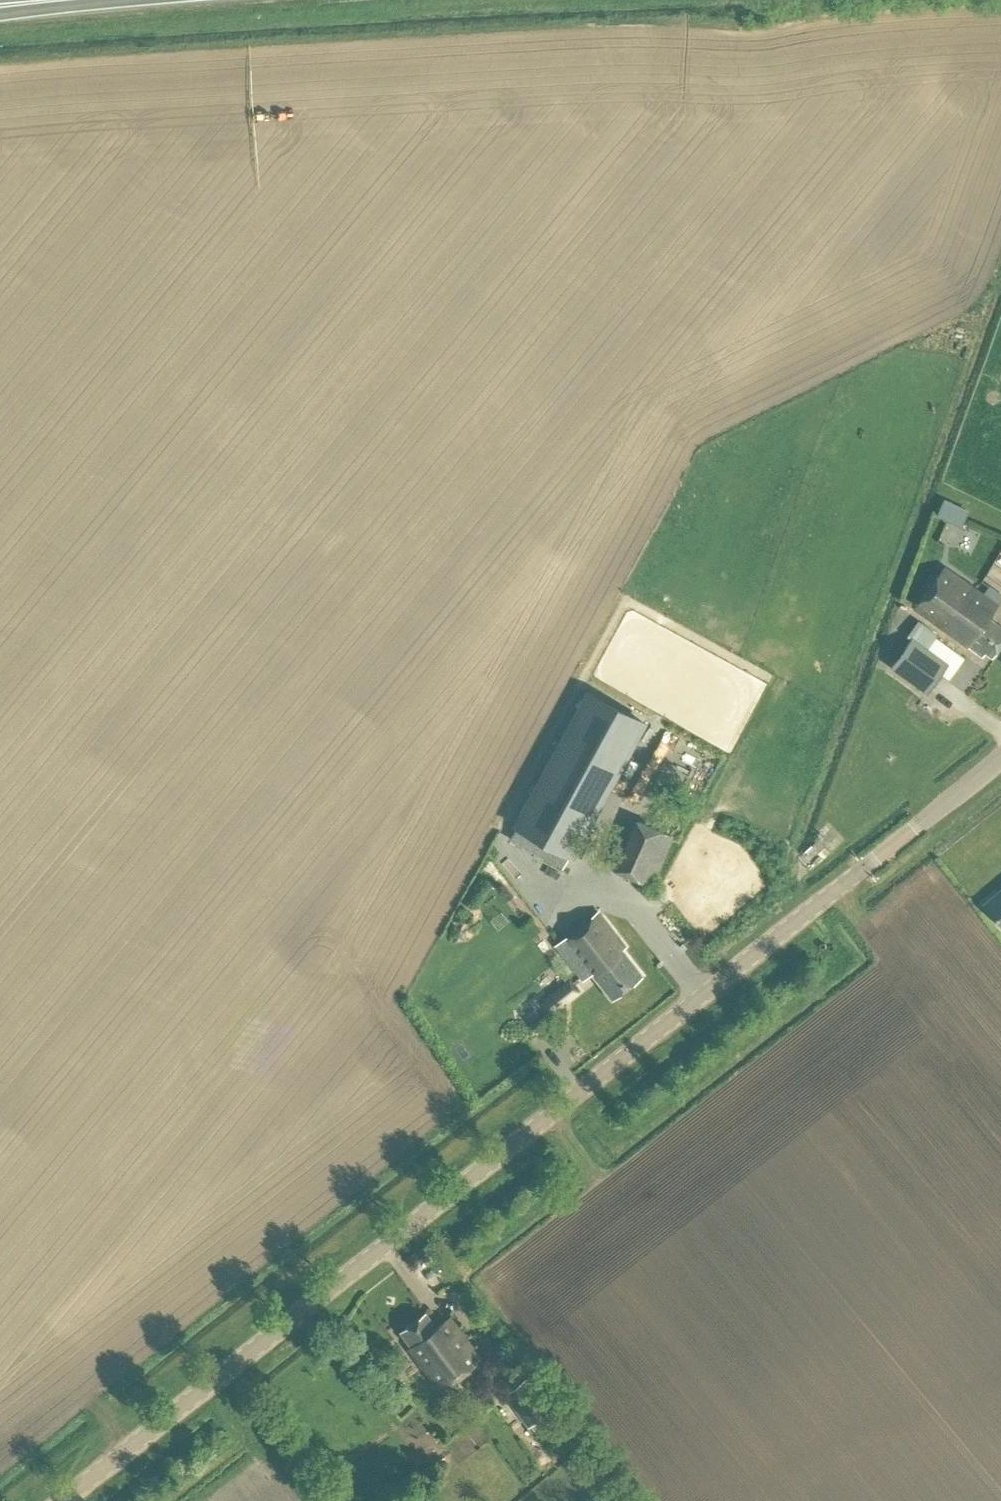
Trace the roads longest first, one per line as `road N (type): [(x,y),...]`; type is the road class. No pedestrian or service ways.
road 1 (tertiary): [(65,1500),(1000,756)]

